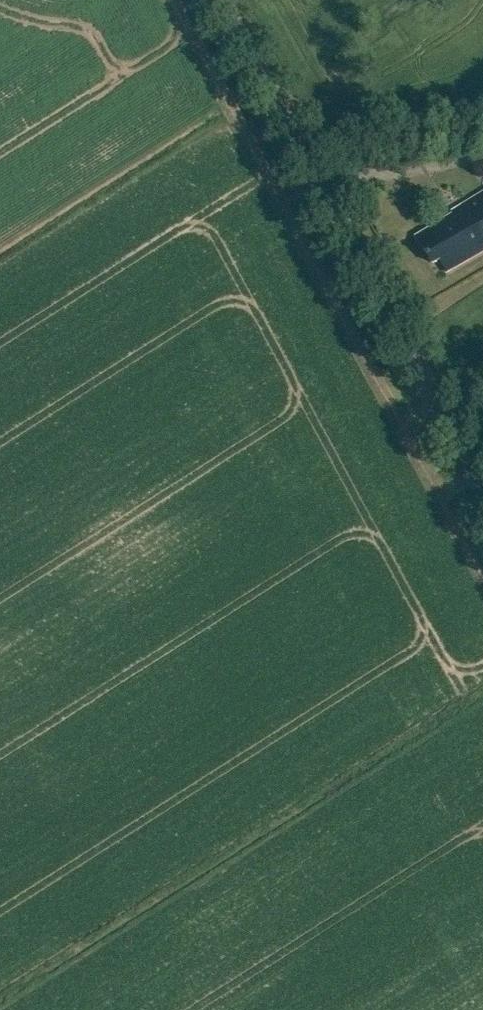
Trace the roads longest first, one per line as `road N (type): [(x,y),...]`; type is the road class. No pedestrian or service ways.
road 1 (unclassified): [(482,485),(222,0)]

